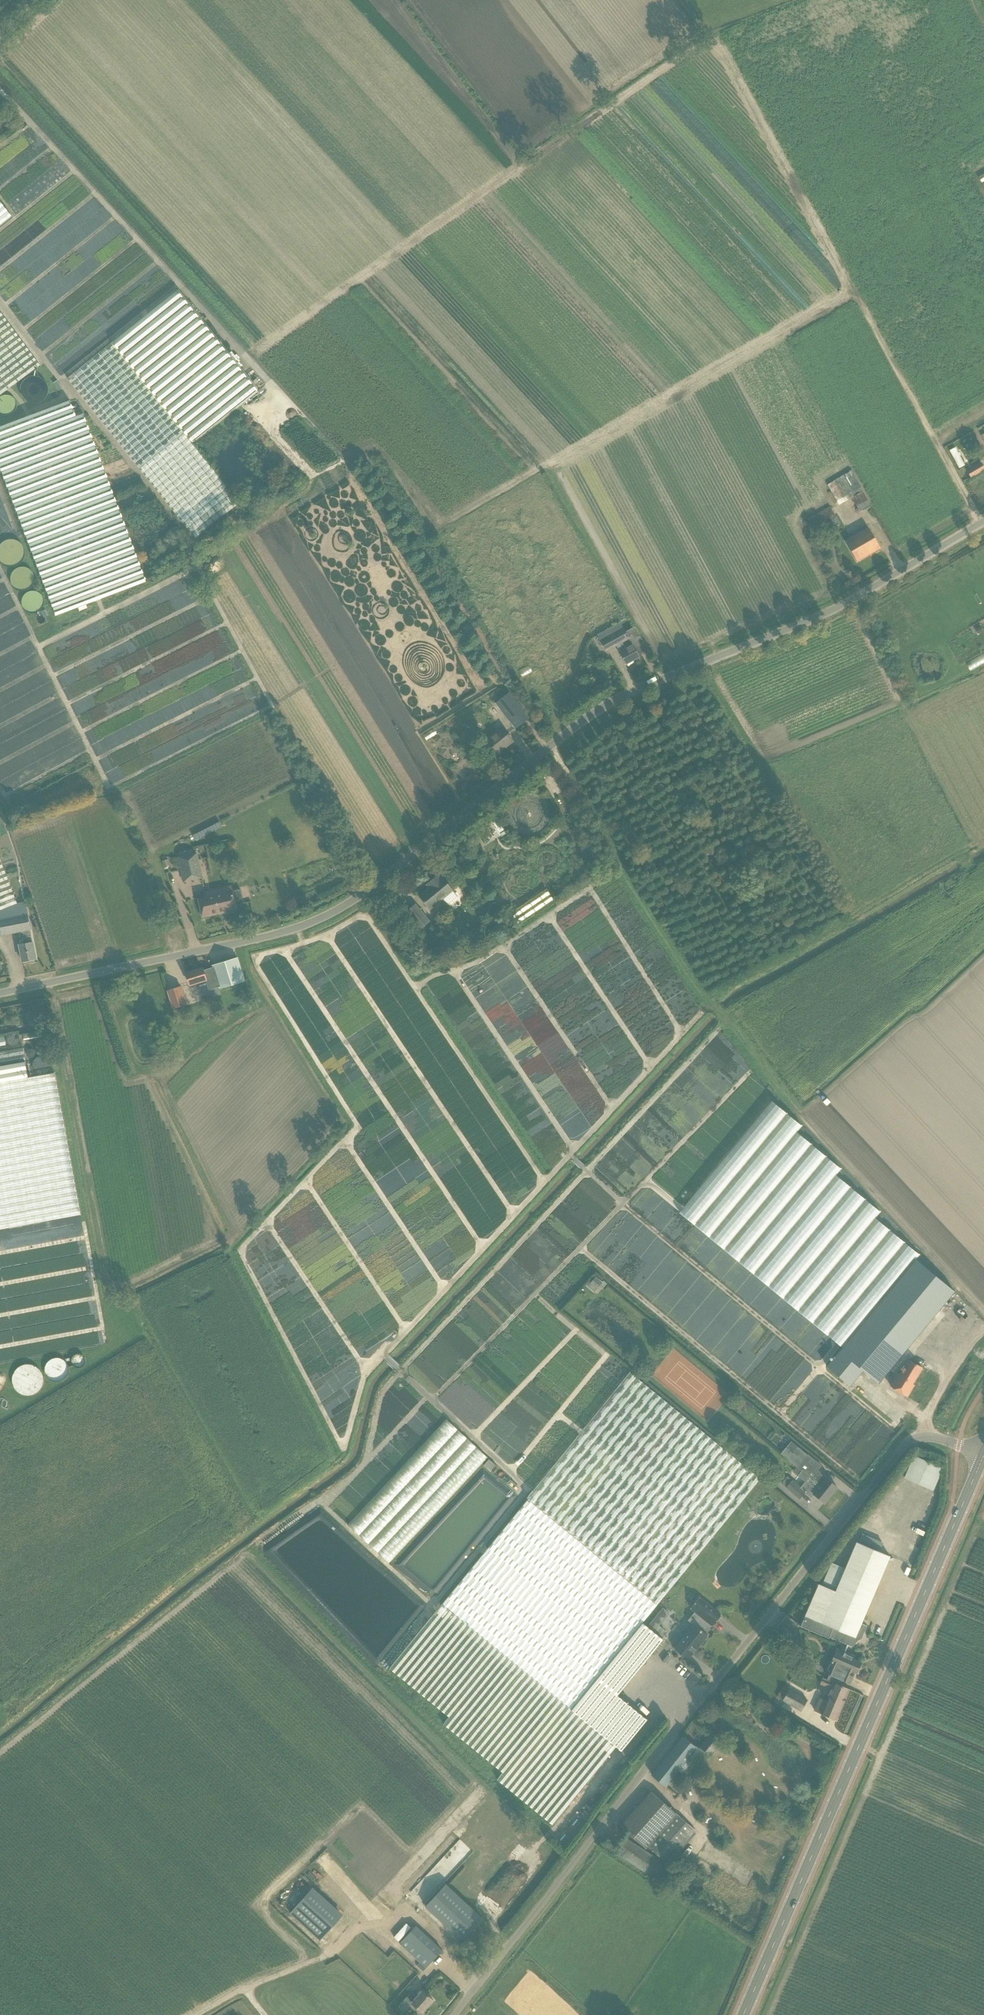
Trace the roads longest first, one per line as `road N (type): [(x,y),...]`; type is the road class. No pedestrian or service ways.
road 1 (unclassified): [(0,994),(265,943),(332,921),(598,714),(829,615),(983,523)]
road 2 (unclassified): [(459,2014),(904,1443),(929,1437),(983,1455)]
road 3 (primary): [(743,2014),(983,1455)]

